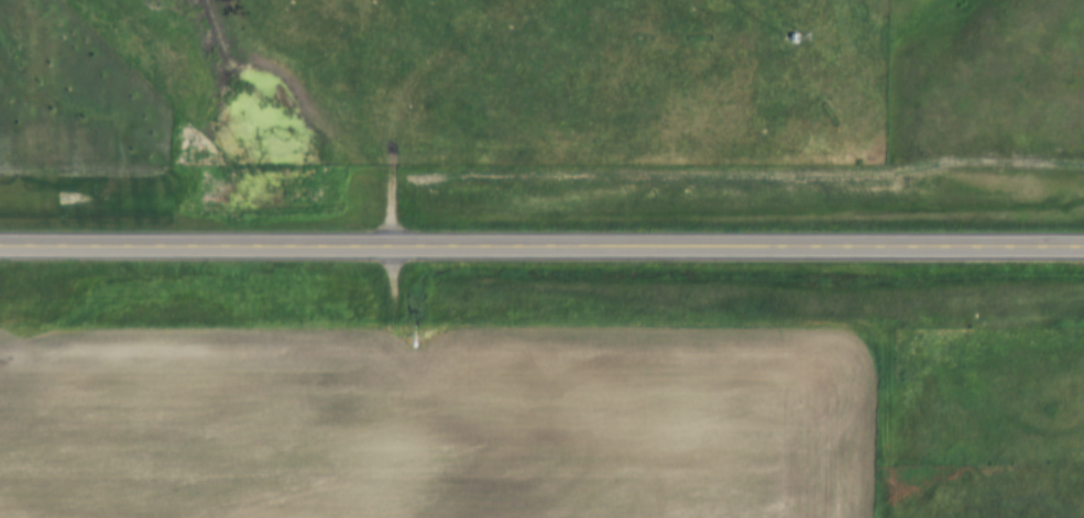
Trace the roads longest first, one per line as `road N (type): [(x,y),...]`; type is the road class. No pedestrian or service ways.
road 1 (primary): [(0,249),(1083,246)]
road 2 (track): [(397,4),(393,282),(413,317),(858,330),(880,346),(883,517)]

